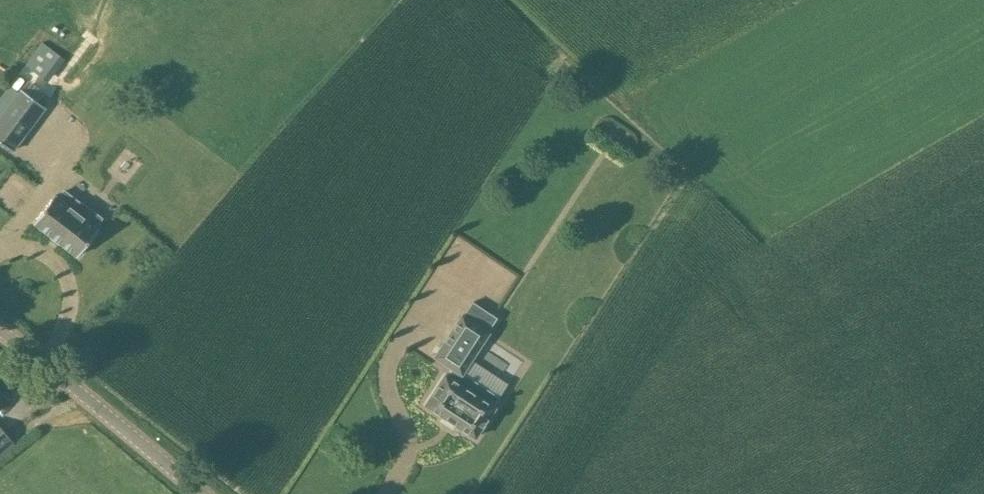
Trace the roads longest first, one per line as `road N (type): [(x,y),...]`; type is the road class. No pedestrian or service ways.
road 1 (tertiary): [(203,493),(0,329)]

